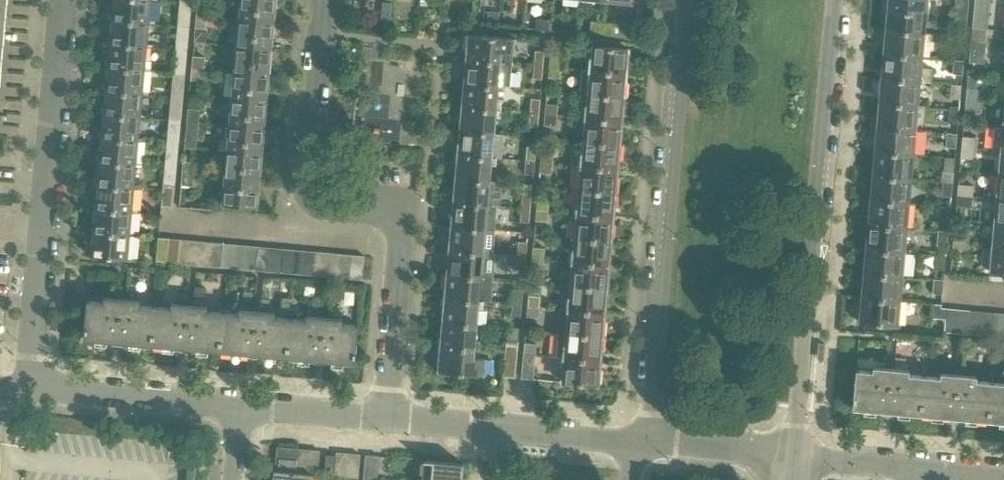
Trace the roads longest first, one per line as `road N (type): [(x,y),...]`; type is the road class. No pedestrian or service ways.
road 1 (residential): [(386,420),(402,235),(387,214),(309,202),(325,0)]
road 2 (residential): [(791,459),(834,0)]
road 3 (residential): [(689,0),(644,444)]
road 4 (residential): [(32,386),(63,0)]
road 5 (residential): [(32,386),(239,406)]
road 6 (residential): [(493,430),(644,444)]
road 7 (residential): [(644,444),(791,459)]
road 8 (residential): [(239,406),(386,420)]
road 9 (residential): [(791,459),(915,469)]

